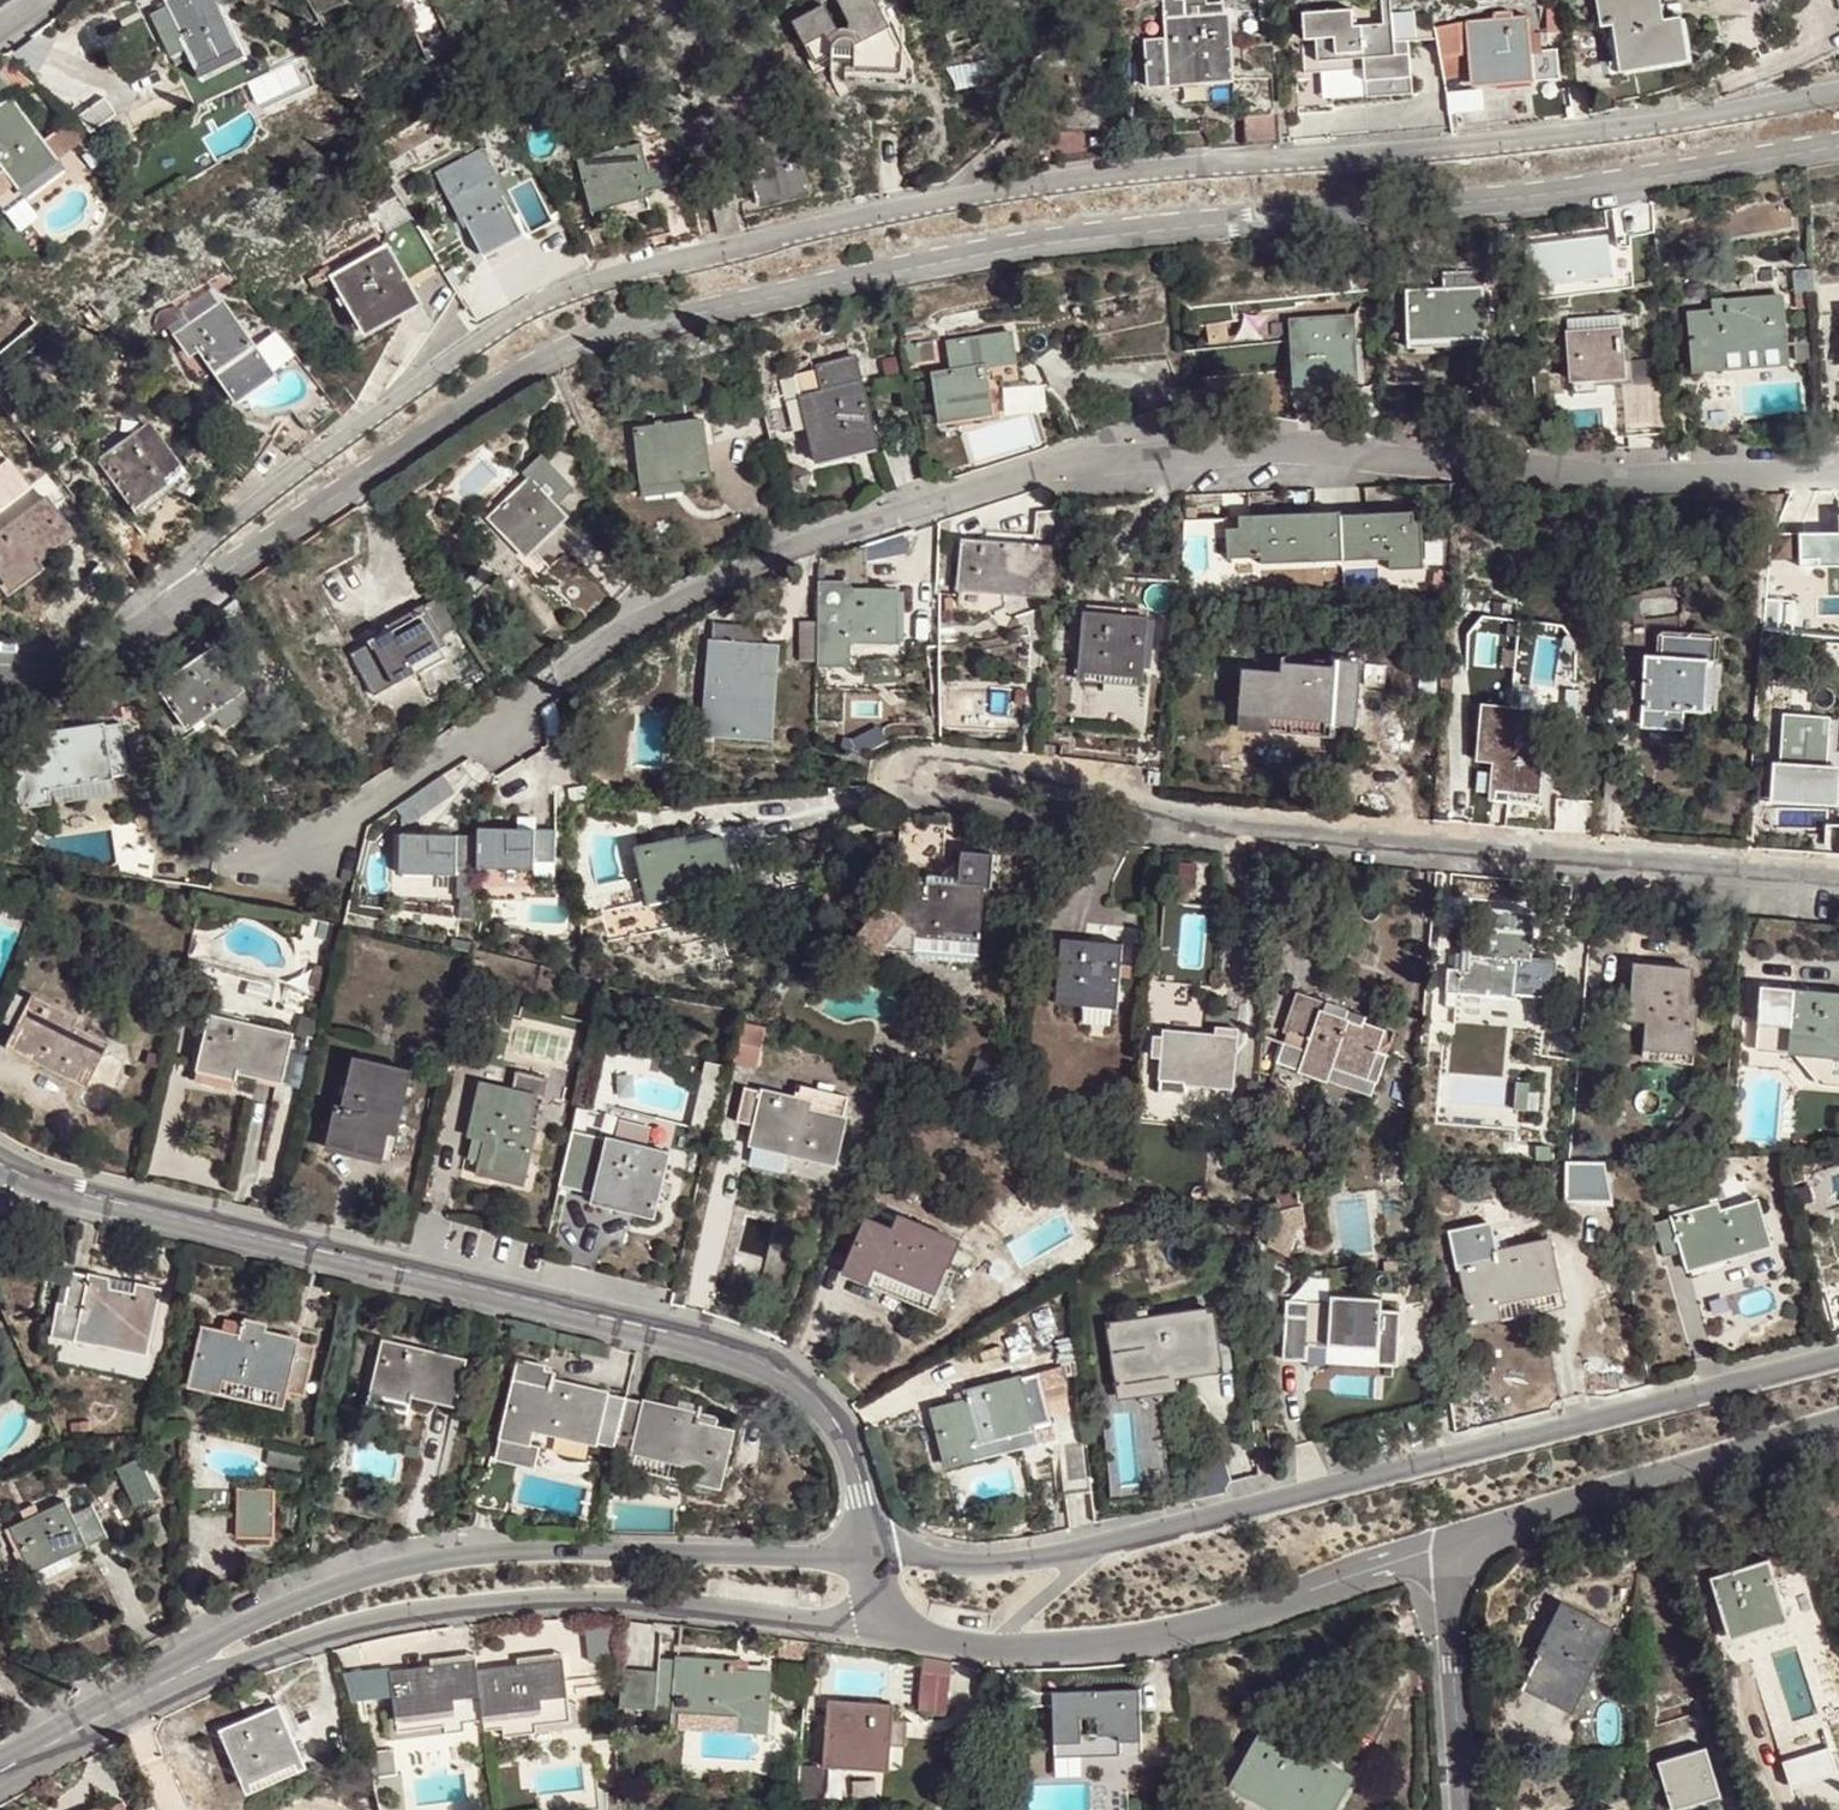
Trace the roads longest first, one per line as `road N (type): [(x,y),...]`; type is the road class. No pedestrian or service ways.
road 1 (residential): [(1838,145),(1579,189),(967,252),(590,340),(515,378),(94,659),(0,665)]
road 2 (residential): [(272,866),(692,606),(862,529),(979,499),(1135,461),(1262,443),(1553,467),(1838,473)]
road 3 (residential): [(15,1173),(766,1352),(829,1398),(855,1450),(869,1552)]
road 4 (residential): [(869,1552),(561,1545),(468,1557),(307,1596),(234,1629),(101,1716)]
road 5 (residential): [(101,1716),(315,1640),(522,1604),(683,1607),(874,1629)]
road 6 (residential): [(1838,1355),(1099,1547)]
road 7 (residential): [(1838,877),(1198,831)]
road 8 (residential): [(1198,831),(1084,828),(924,800),(912,795),(904,775),(931,756),(1055,782)]
road 9 (residential): [(990,1648),(1013,1652),(1184,1631),(1444,1547)]
road 10 (residential): [(1444,1547),(1838,1423)]
road 11 (residential): [(1444,1547),(1463,1809)]
road 12 (residential): [(1099,1547),(999,1557),(869,1552)]
road 13 (residential): [(1055,782),(1198,831)]
road 14 (residential): [(990,1648),(1099,1547)]

